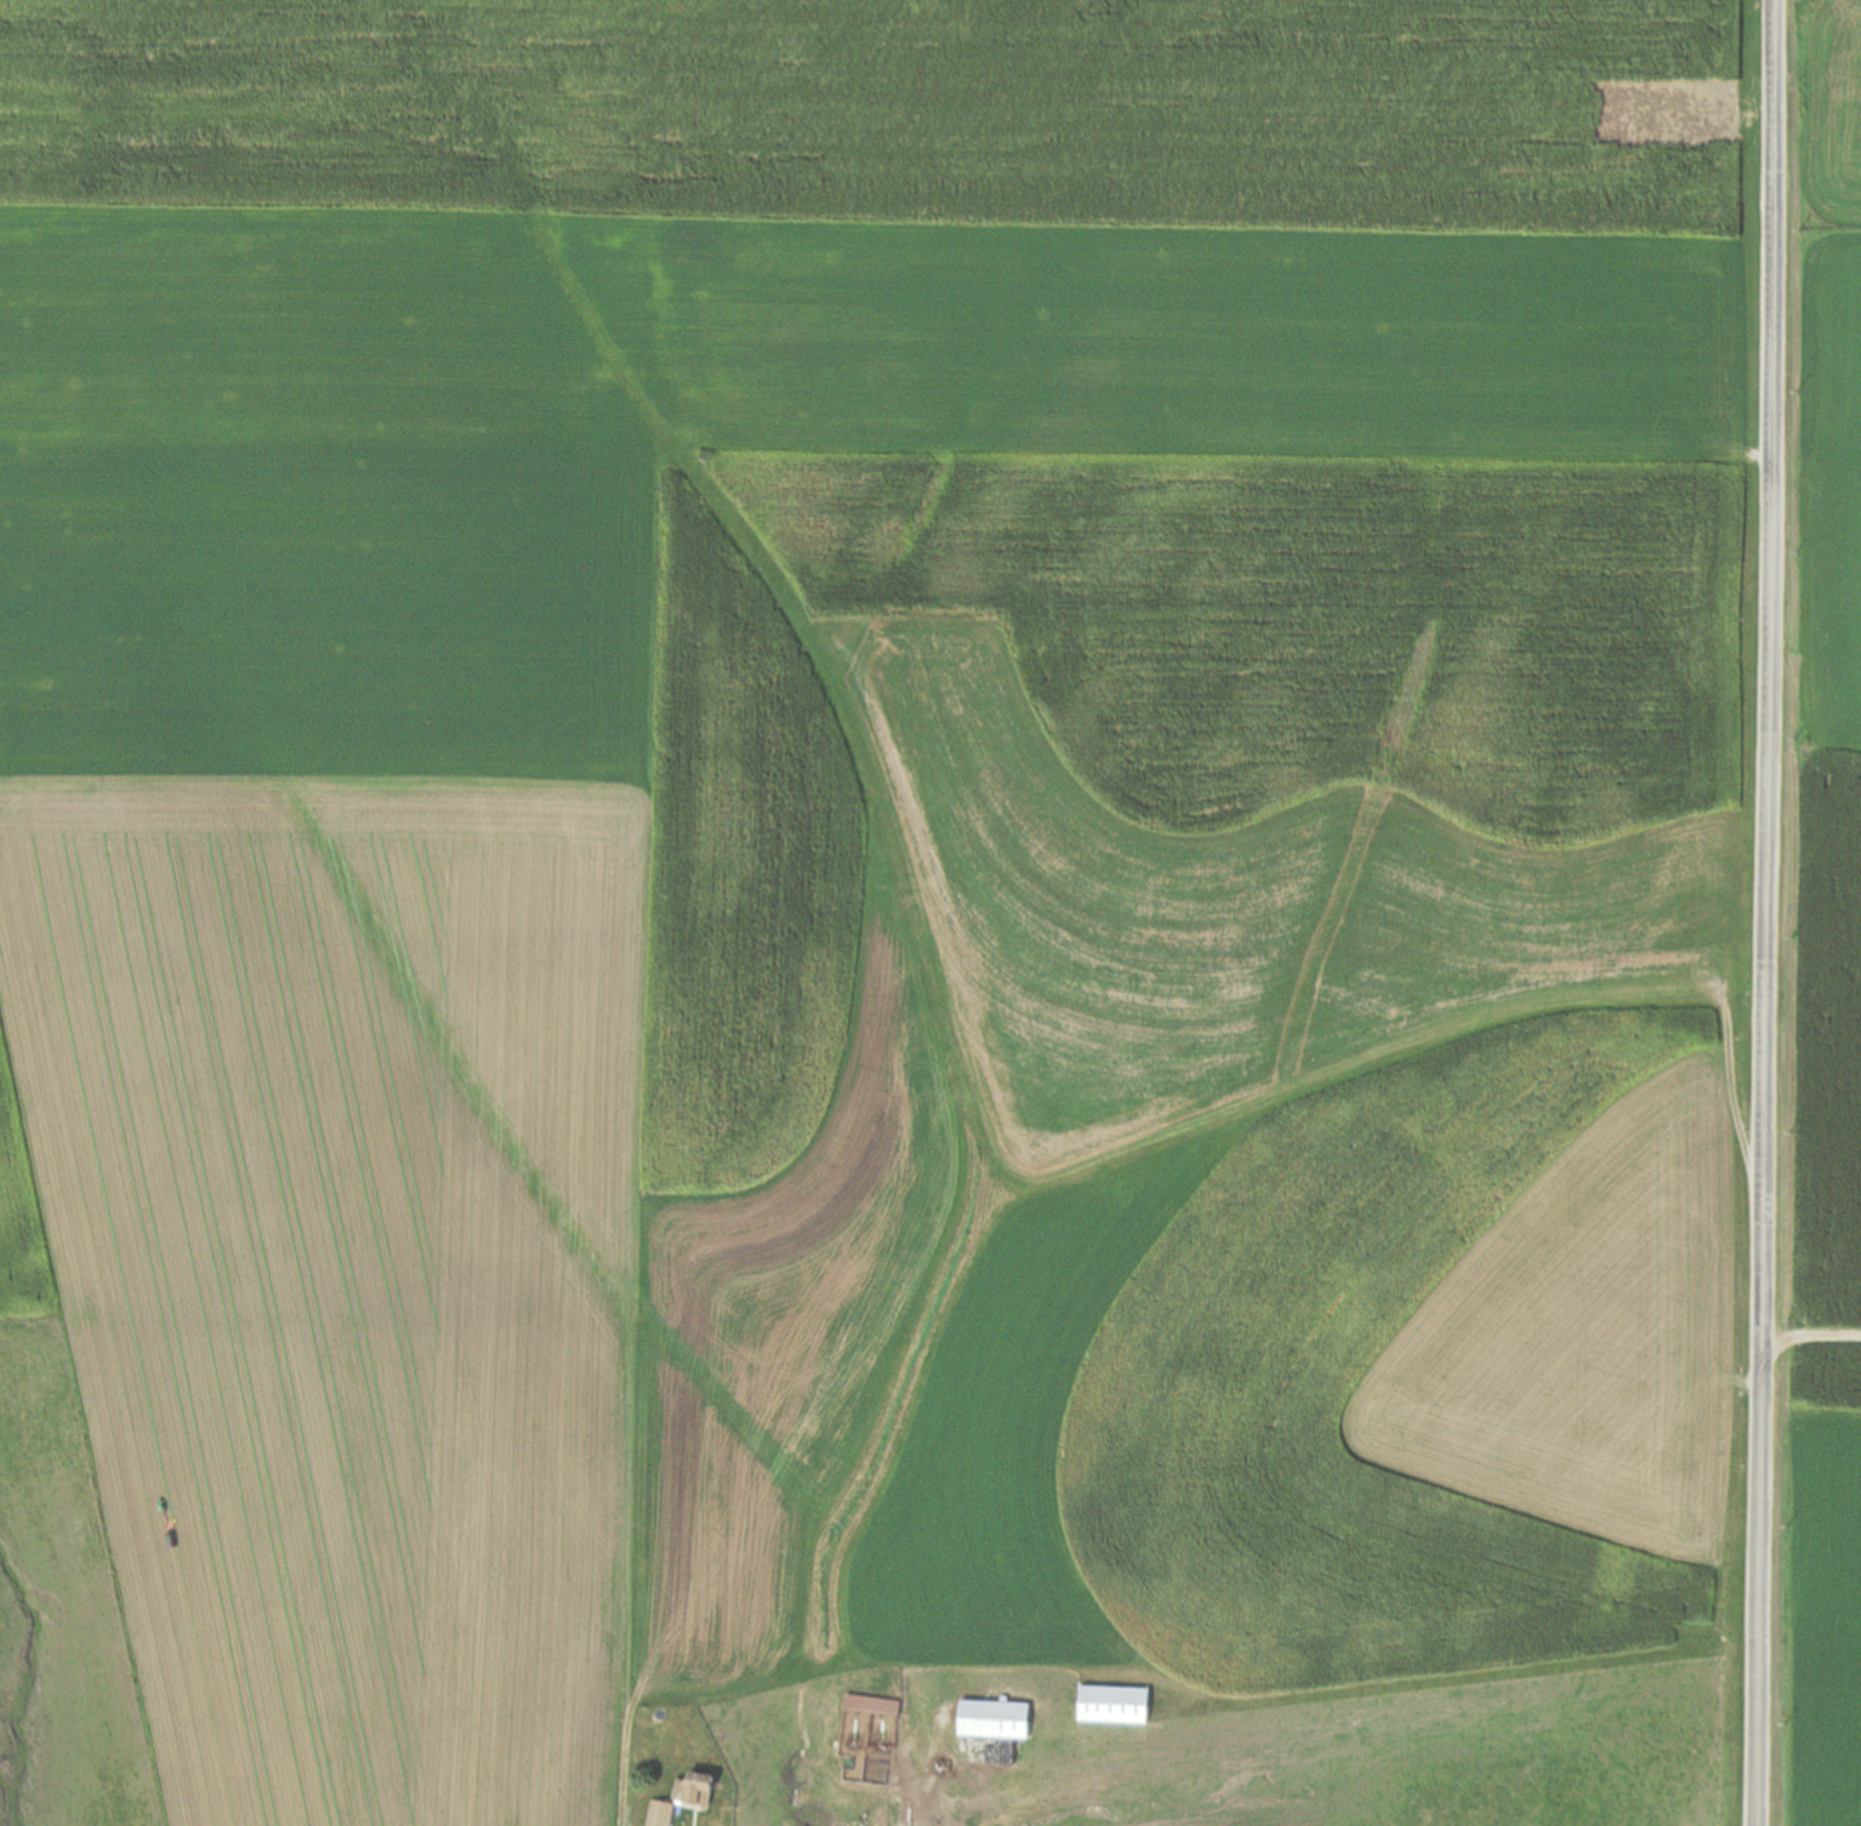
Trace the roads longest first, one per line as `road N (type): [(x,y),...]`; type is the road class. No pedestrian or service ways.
road 1 (secondary): [(1752,1825),(1781,0)]

